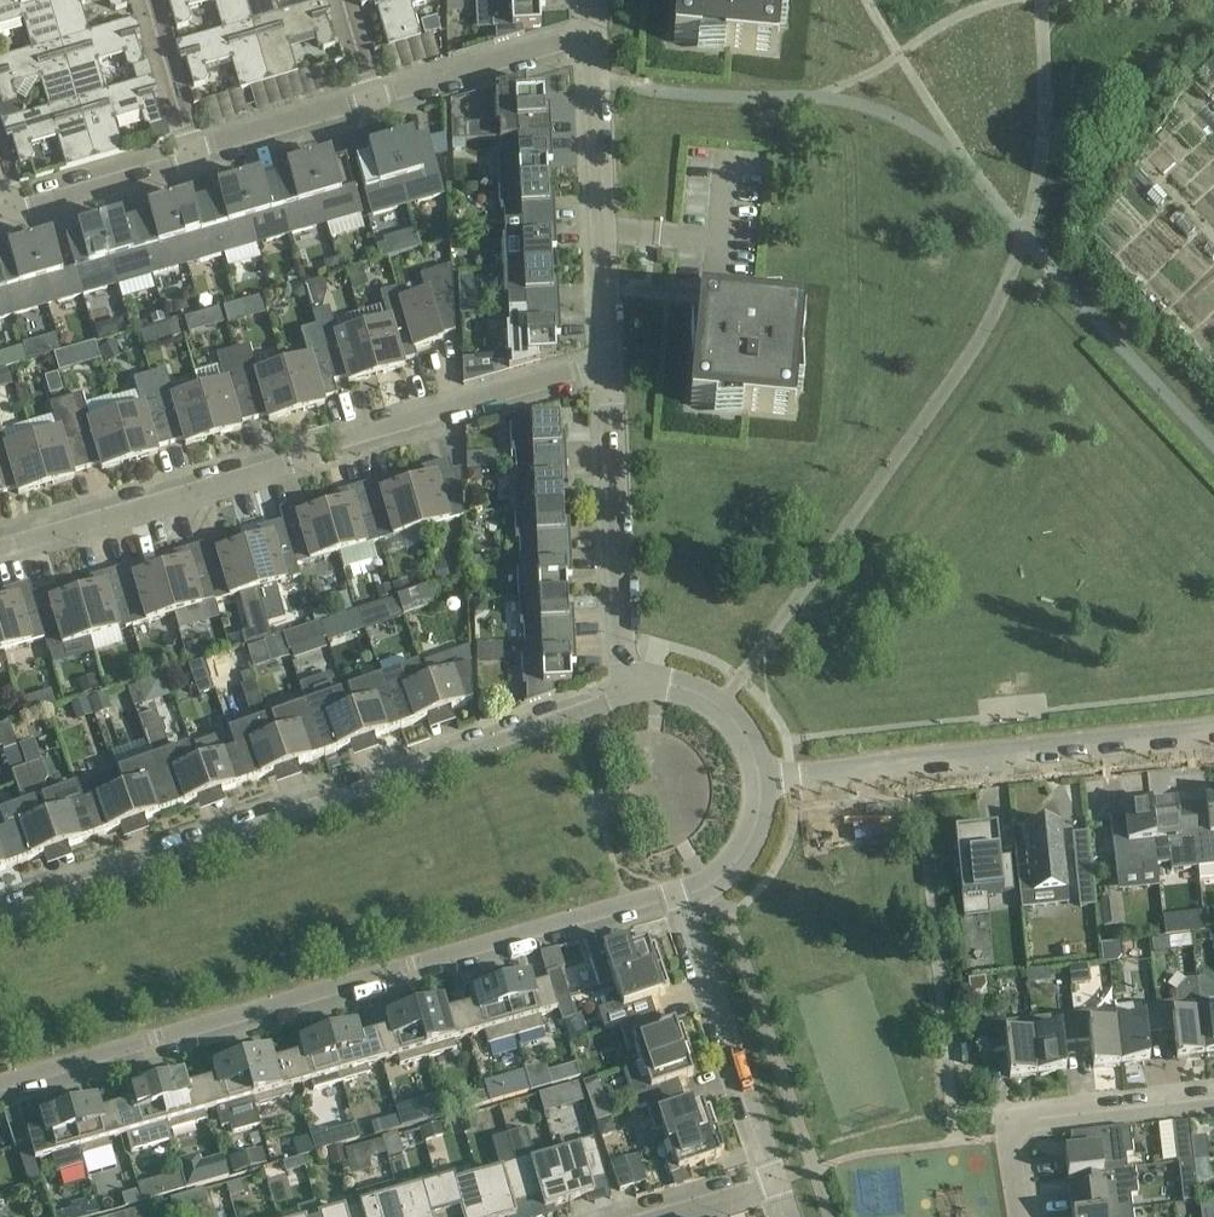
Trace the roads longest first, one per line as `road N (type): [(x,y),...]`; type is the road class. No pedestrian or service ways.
road 1 (unclassified): [(0,1084),(678,892)]
road 2 (unclassified): [(625,693),(0,915)]
road 3 (residential): [(0,548),(286,466),(333,440),(580,367),(609,366)]
road 4 (unclassified): [(1213,728),(758,779)]
road 5 (residential): [(609,366),(594,37)]
road 6 (residential): [(625,693),(609,366)]
road 7 (residential): [(779,1183),(678,892)]
road 8 (residential): [(1025,1216),(1018,1121),(1213,1095)]
road 9 (residential): [(371,98),(594,37)]
road 10 (residential): [(190,156),(207,143),(371,98)]
road 11 (residential): [(9,208),(34,209),(190,156)]
road 12 (unclassified): [(758,779),(743,727),(721,707),(665,686),(625,693)]
road 13 (residential): [(190,156),(145,0)]
road 14 (unclassified): [(678,892),(737,859),(756,814),(758,779)]
road 15 (residential): [(664,1216),(779,1183)]

